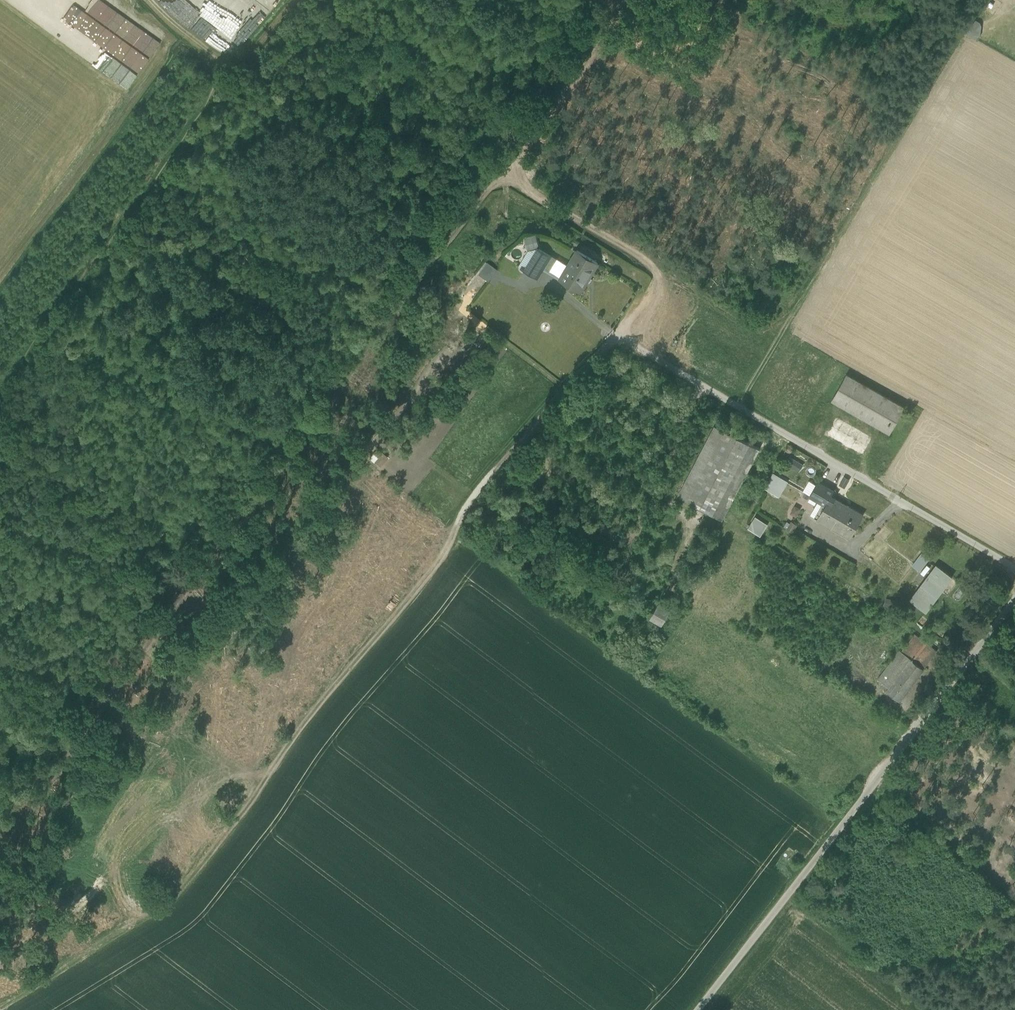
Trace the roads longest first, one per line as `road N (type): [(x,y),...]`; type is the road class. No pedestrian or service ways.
road 1 (track): [(0,999),(195,867),(309,697),(534,416),(618,329)]
road 2 (track): [(503,170),(0,845)]
road 3 (residential): [(1014,593),(692,1009)]
road 4 (residential): [(618,329),(1014,562)]
road 5 (track): [(0,387),(155,181),(211,96),(222,63)]
road 6 (track): [(503,170),(658,270),(618,329)]
road 7 (track): [(626,0),(503,170)]

